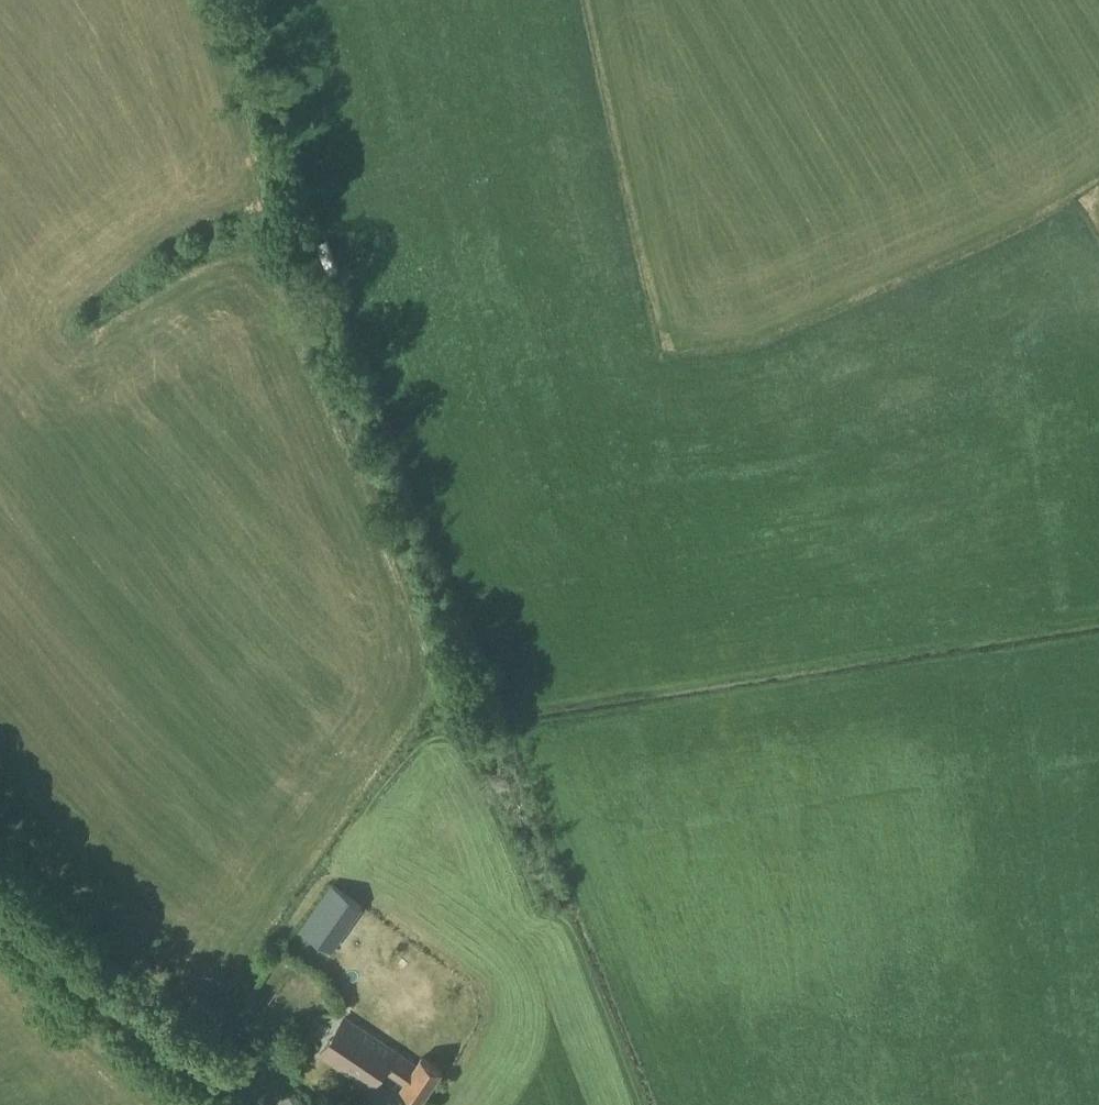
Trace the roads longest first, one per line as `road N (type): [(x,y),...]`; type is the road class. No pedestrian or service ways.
road 1 (unclassified): [(255,1104),(50,953),(0,902)]

